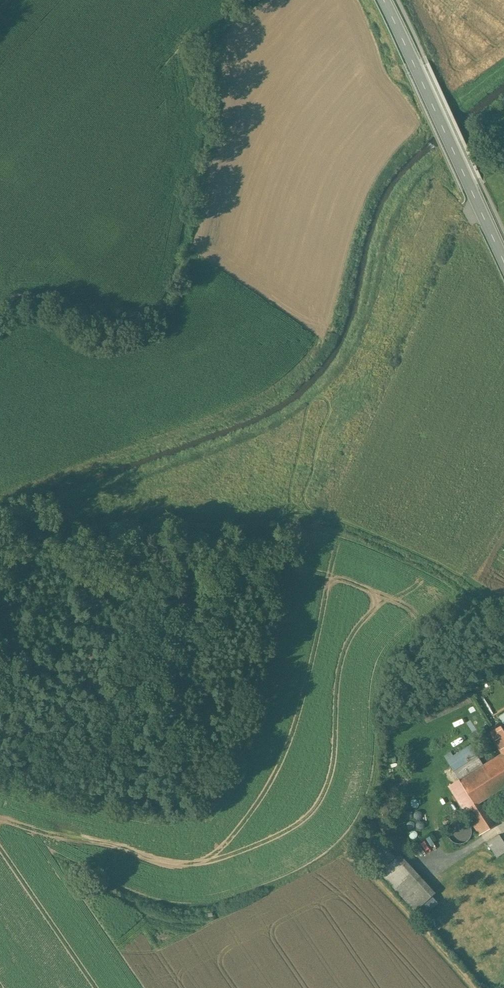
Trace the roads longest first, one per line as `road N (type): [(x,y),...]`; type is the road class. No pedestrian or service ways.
road 1 (secondary): [(503,262),(384,0)]

